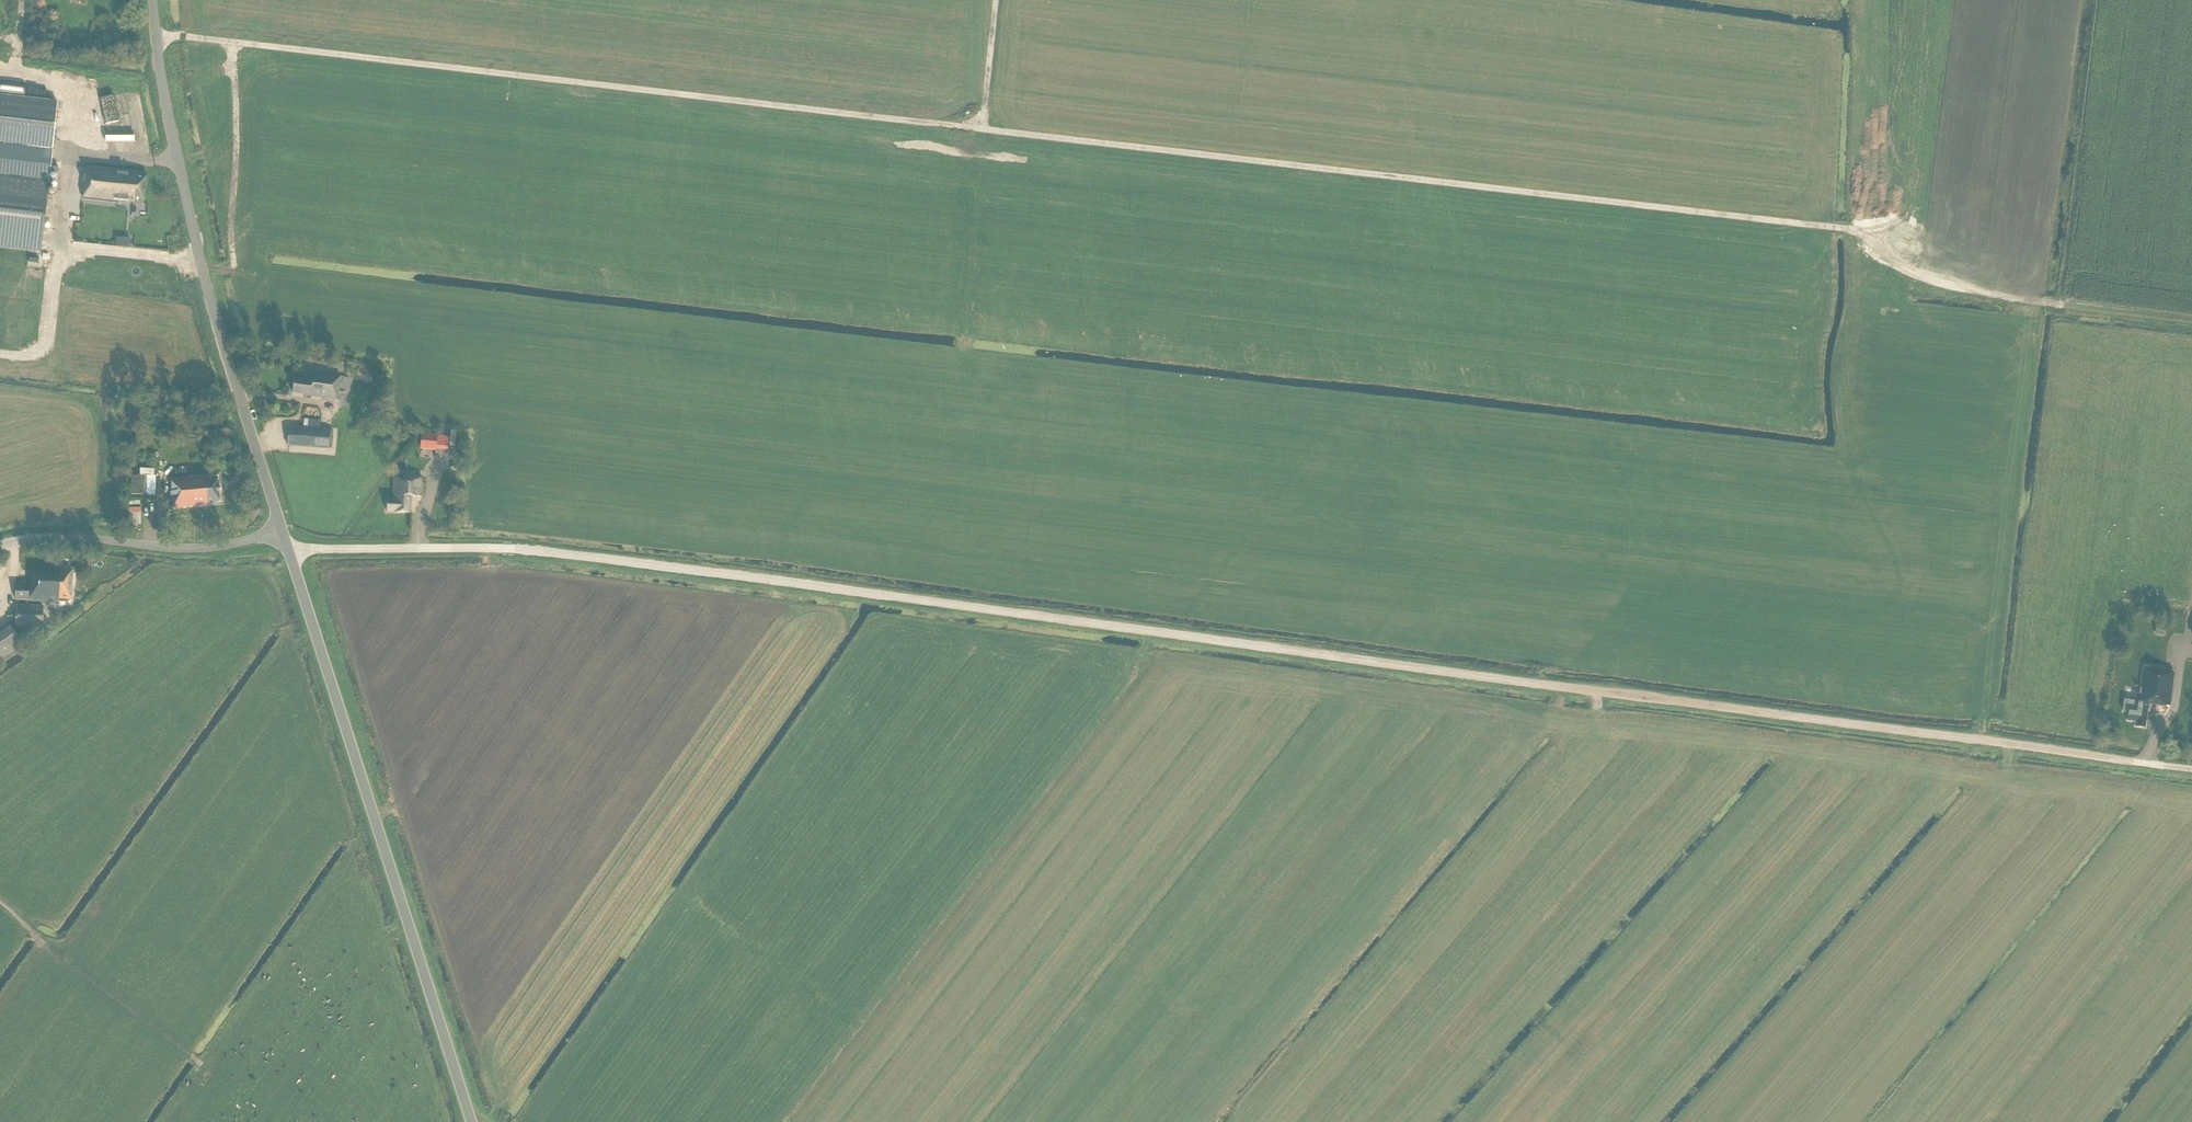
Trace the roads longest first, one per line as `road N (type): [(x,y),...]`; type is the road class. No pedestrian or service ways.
road 1 (track): [(2132,761),(514,549)]
road 2 (tertiary): [(467,1121),(286,548)]
road 3 (tertiary): [(280,530),(201,285),(148,0)]
road 4 (unclassified): [(0,546),(46,537),(220,548),(280,530)]
road 5 (unclassified): [(514,549),(286,548)]

